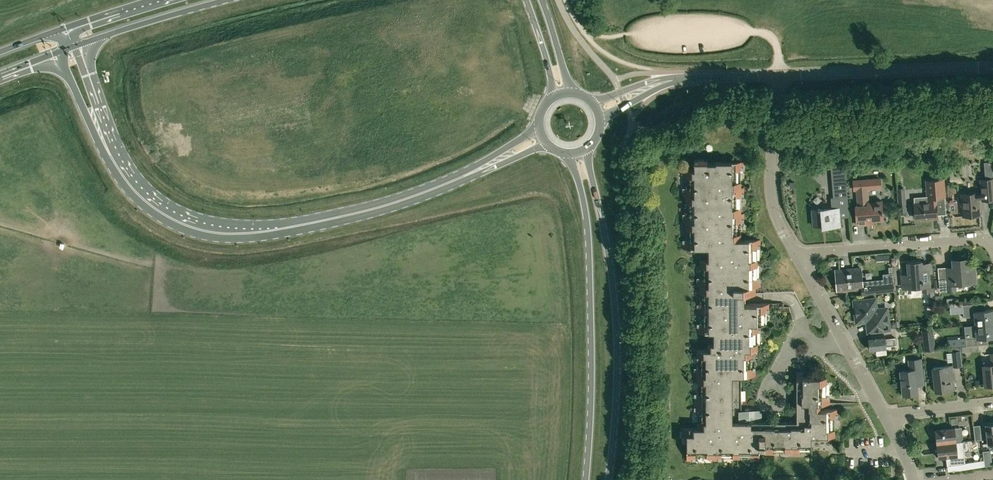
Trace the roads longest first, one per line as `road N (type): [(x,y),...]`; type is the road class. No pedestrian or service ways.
road 1 (primary): [(443,185),(288,228),(213,233),(152,207),(100,135)]
road 2 (secondary): [(611,479),(617,337),(589,147)]
road 3 (secondary): [(567,154),(589,267),(586,479)]
road 4 (tertiary): [(992,66),(779,74)]
road 5 (residential): [(992,248),(982,238),(833,252),(798,263)]
road 6 (residential): [(798,263),(769,202),(779,74)]
road 7 (residential): [(886,421),(798,263)]
road 8 (primary): [(78,46),(223,0)]

